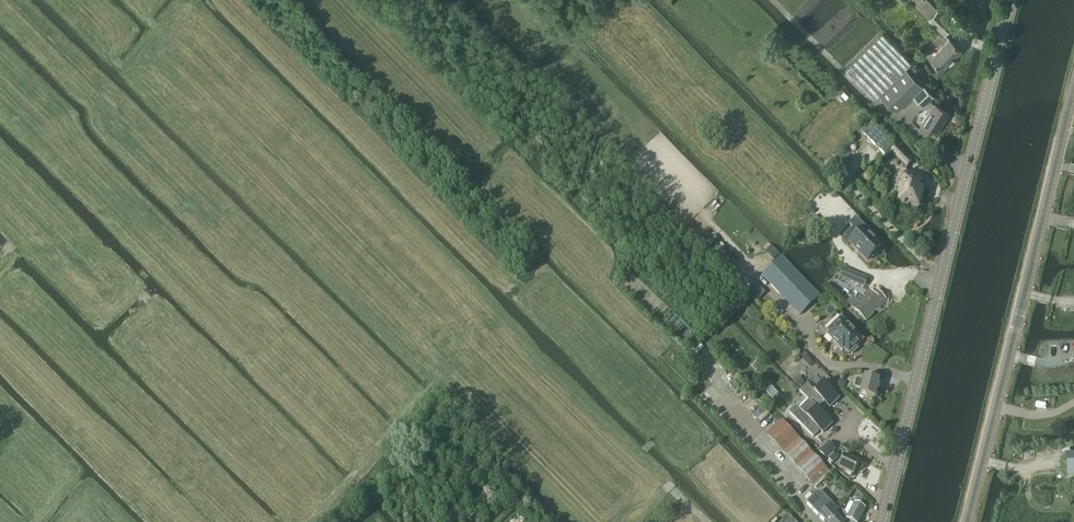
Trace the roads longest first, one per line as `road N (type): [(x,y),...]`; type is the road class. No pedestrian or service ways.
road 1 (secondary): [(882,521),(1011,0)]
road 2 (tertiary): [(969,521),(1073,98)]

